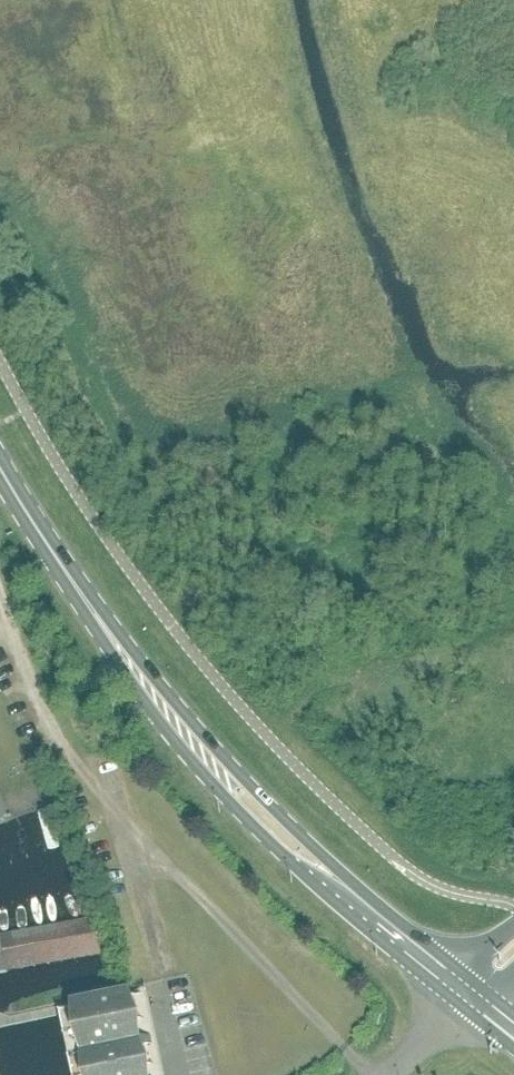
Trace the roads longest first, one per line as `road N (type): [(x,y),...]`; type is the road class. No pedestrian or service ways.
road 1 (primary): [(95,616),(98,635),(142,700),(218,793),(458,1005)]
road 2 (primary): [(461,974),(284,820),(110,622),(95,616)]
road 3 (track): [(157,987),(111,783),(47,727),(0,595)]
road 4 (primary): [(95,616),(0,471)]

